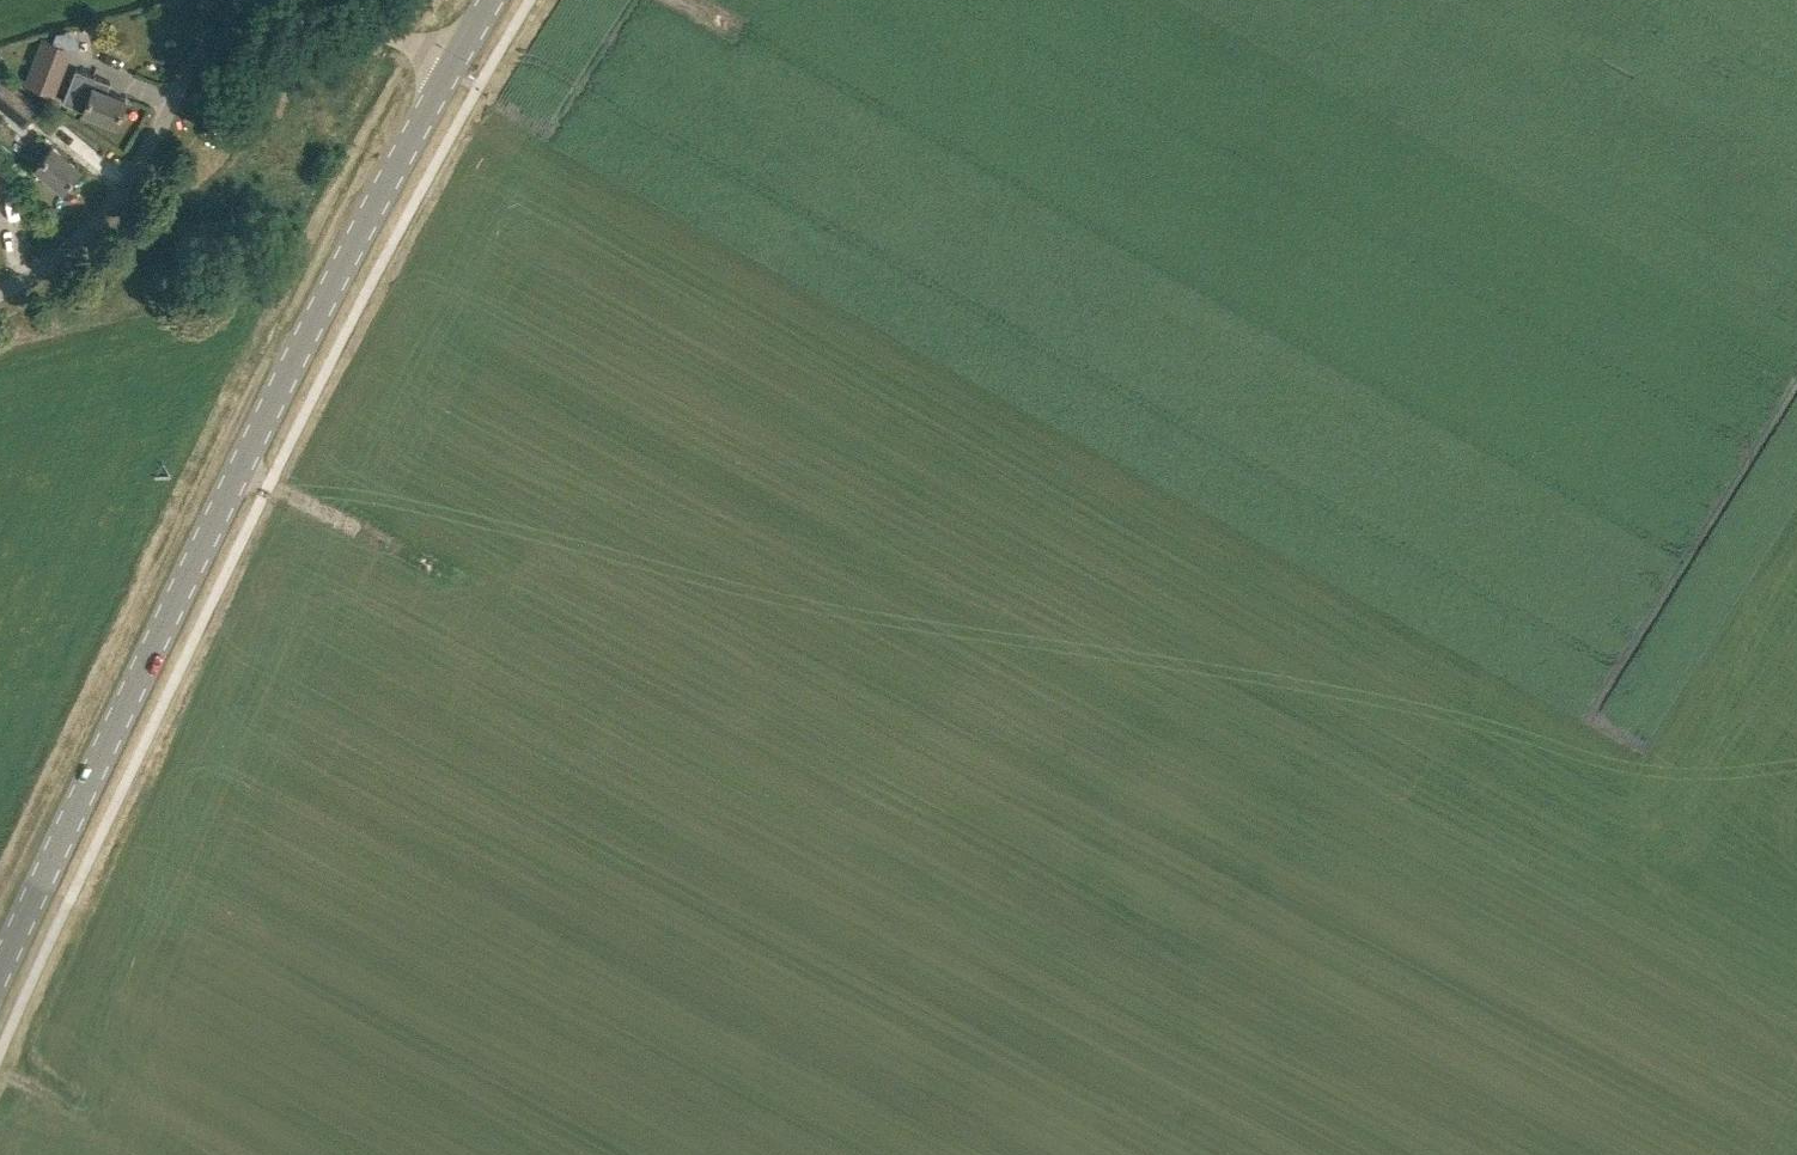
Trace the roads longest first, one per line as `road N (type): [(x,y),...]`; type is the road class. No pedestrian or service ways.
road 1 (secondary): [(0,980),(330,289),(447,70)]
road 2 (residential): [(0,292),(91,227),(220,28),(250,15),(375,32)]

